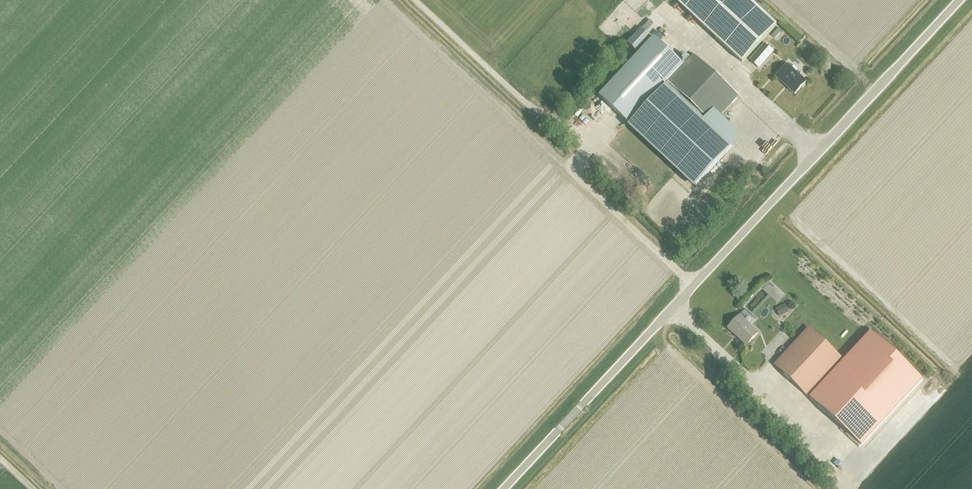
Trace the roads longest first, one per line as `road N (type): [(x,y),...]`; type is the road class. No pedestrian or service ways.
road 1 (unclassified): [(502,488),(958,0)]

